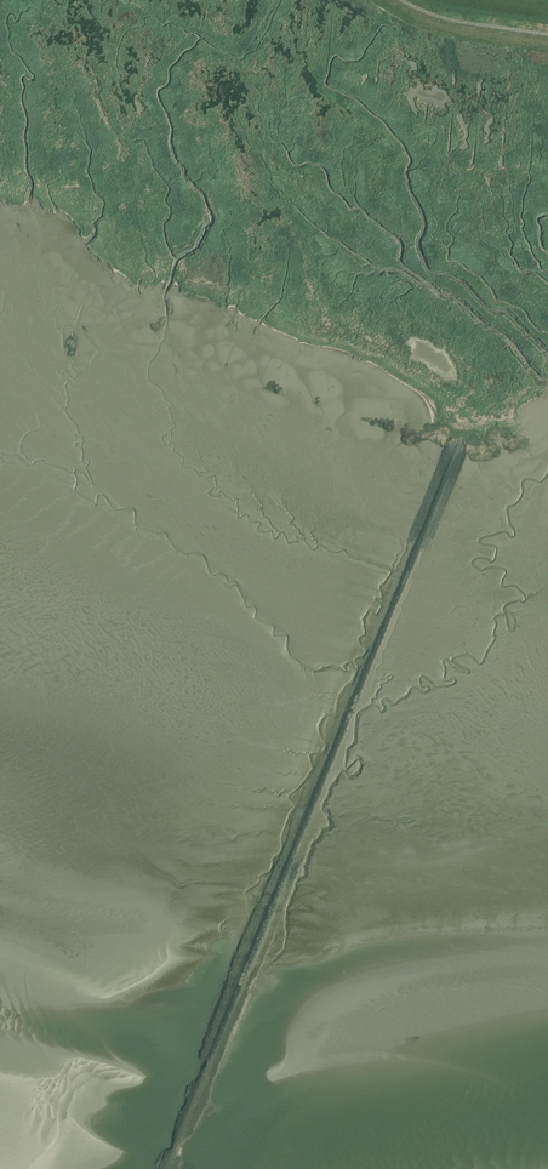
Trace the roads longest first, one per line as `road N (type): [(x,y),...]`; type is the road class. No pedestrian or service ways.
road 1 (track): [(547,35),(451,21),(398,0)]

